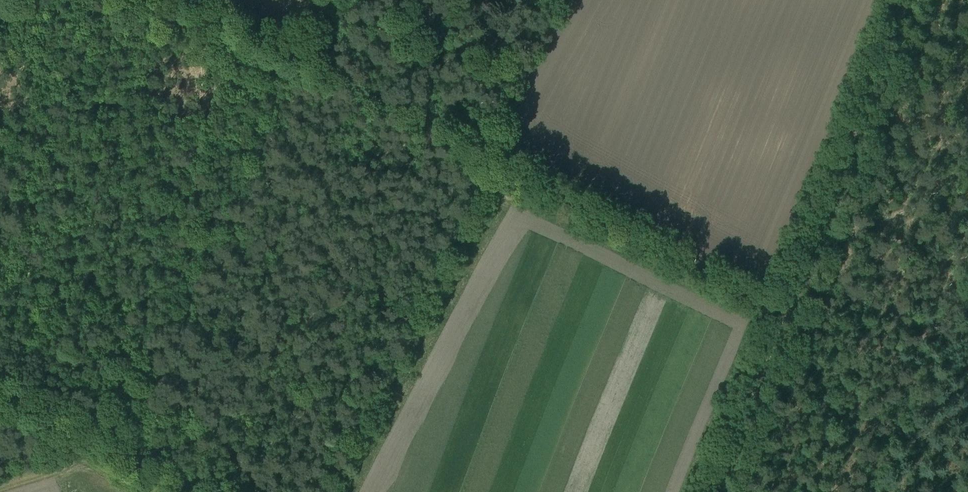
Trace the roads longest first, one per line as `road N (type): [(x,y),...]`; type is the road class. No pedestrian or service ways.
road 1 (track): [(909,0),(783,311)]

